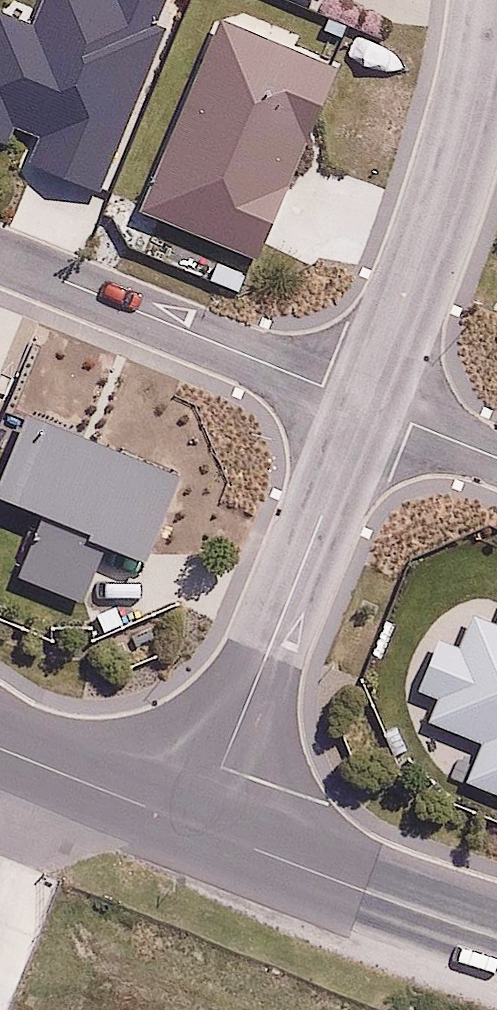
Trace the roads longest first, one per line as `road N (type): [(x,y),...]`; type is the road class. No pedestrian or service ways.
road 1 (residential): [(199,829),(366,405)]
road 2 (residential): [(366,405),(441,211),(490,0)]
road 3 (residential): [(0,254),(366,405)]
road 4 (unclassified): [(199,829),(496,935)]
road 5 (unclassified): [(0,748),(199,829)]
road 6 (residential): [(496,458),(366,405)]

